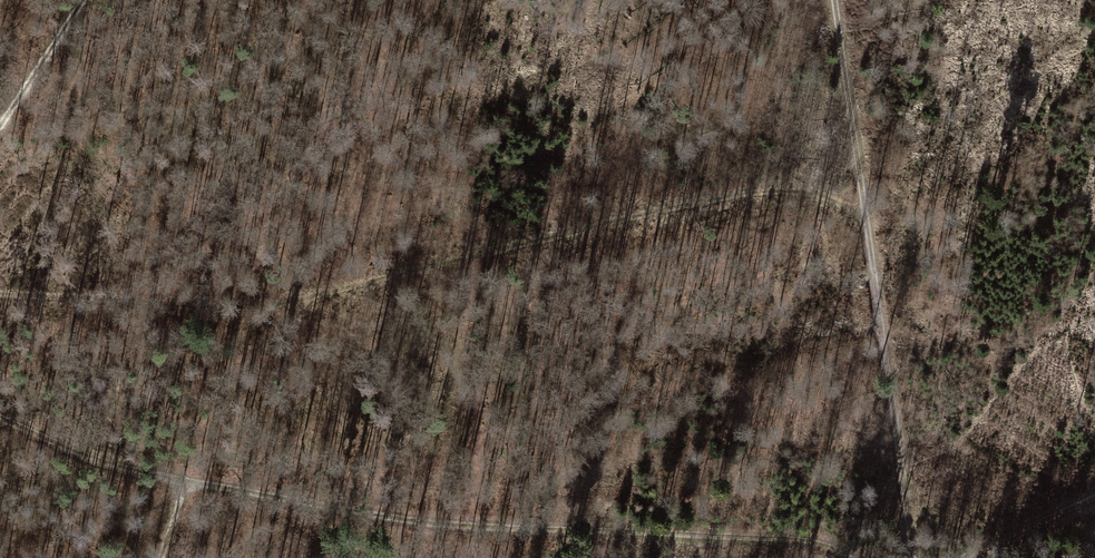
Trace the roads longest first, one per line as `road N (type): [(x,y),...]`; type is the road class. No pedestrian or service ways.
road 1 (track): [(0,294),(202,311),(272,306),(729,196),(864,197)]
road 2 (track): [(0,418),(62,446),(185,482),(437,521),(809,542),(848,557)]
road 3 (track): [(835,0),(884,341),(894,557)]
road 4 (track): [(0,148),(106,0)]
road 5 (track): [(1094,501),(947,557)]

